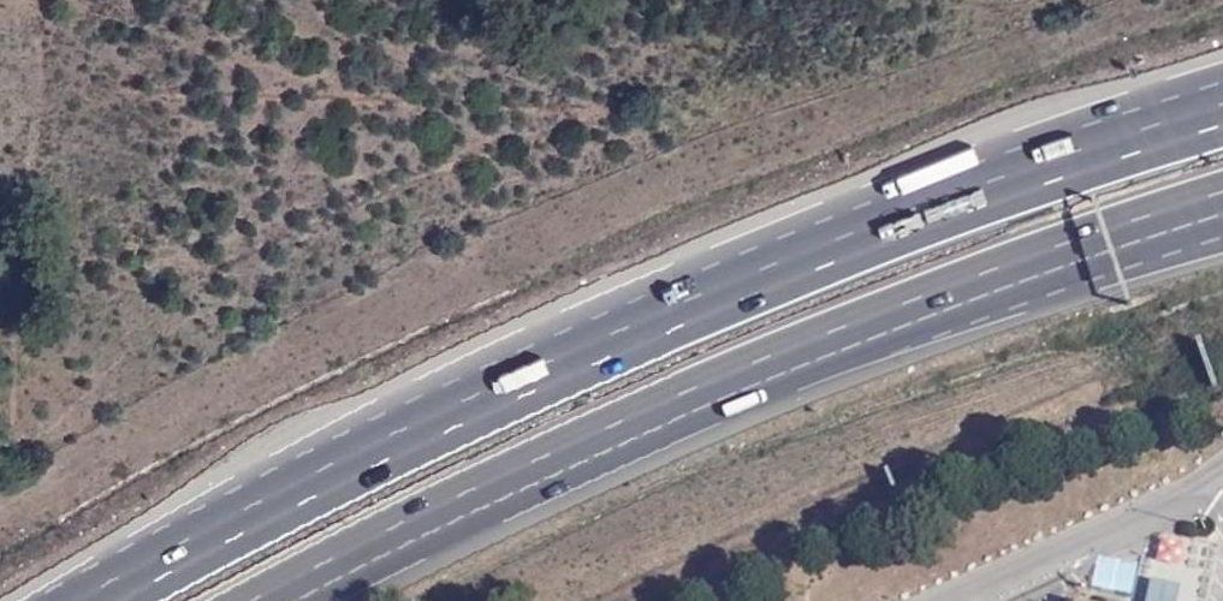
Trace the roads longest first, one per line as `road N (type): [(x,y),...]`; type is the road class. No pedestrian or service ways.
road 1 (motorway): [(301,600),(565,464),(796,361),(1102,243)]
road 2 (motorway): [(835,248),(596,344),(347,462),(110,600)]
road 3 (motorway): [(1222,69),(835,248)]
road 4 (motorway): [(1222,116),(835,248)]
road 5 (motorway): [(1102,243),(1222,205)]
road 6 (motorway): [(1102,243),(1222,226)]

